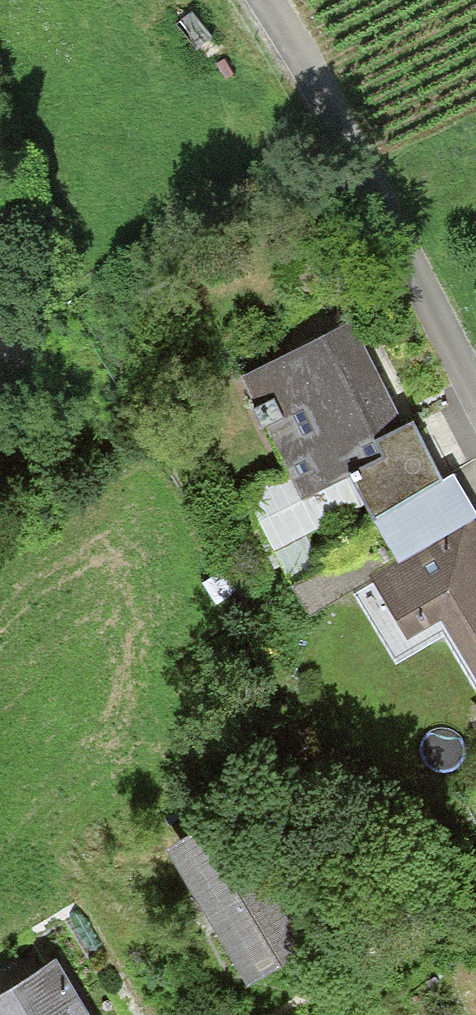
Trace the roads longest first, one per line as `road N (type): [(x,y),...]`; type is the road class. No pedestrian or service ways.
road 1 (residential): [(475,396),(256,0)]

